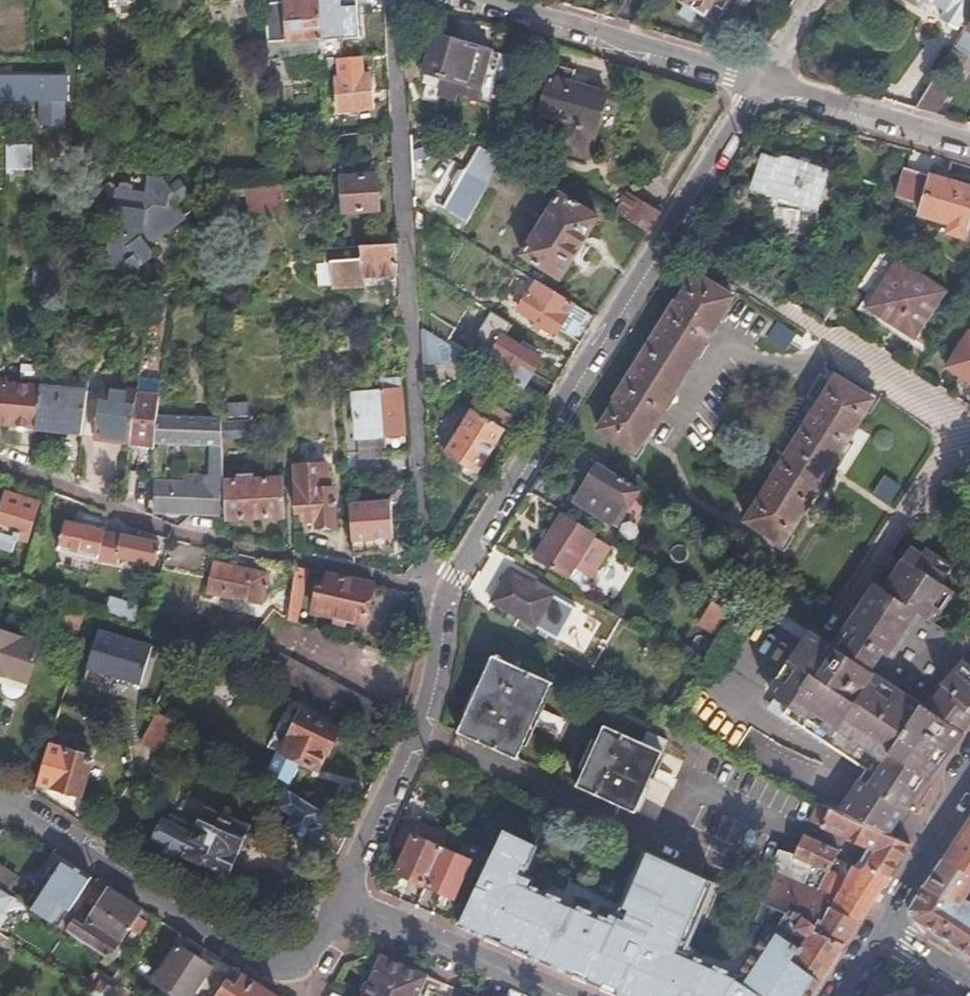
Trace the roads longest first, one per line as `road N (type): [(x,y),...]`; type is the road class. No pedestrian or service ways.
road 1 (residential): [(444,593),(761,84)]
road 2 (residential): [(444,593),(415,375),(394,0)]
road 3 (residential): [(444,593),(143,525),(0,466)]
road 4 (residential): [(4,801),(219,943),(254,959),(294,960)]
road 5 (residential): [(340,901),(427,697),(444,593)]
road 6 (residential): [(470,0),(761,84)]
road 7 (residential): [(340,901),(561,995)]
road 8 (residential): [(761,84),(969,146)]
road 9 (tertiary): [(969,774),(882,932)]

